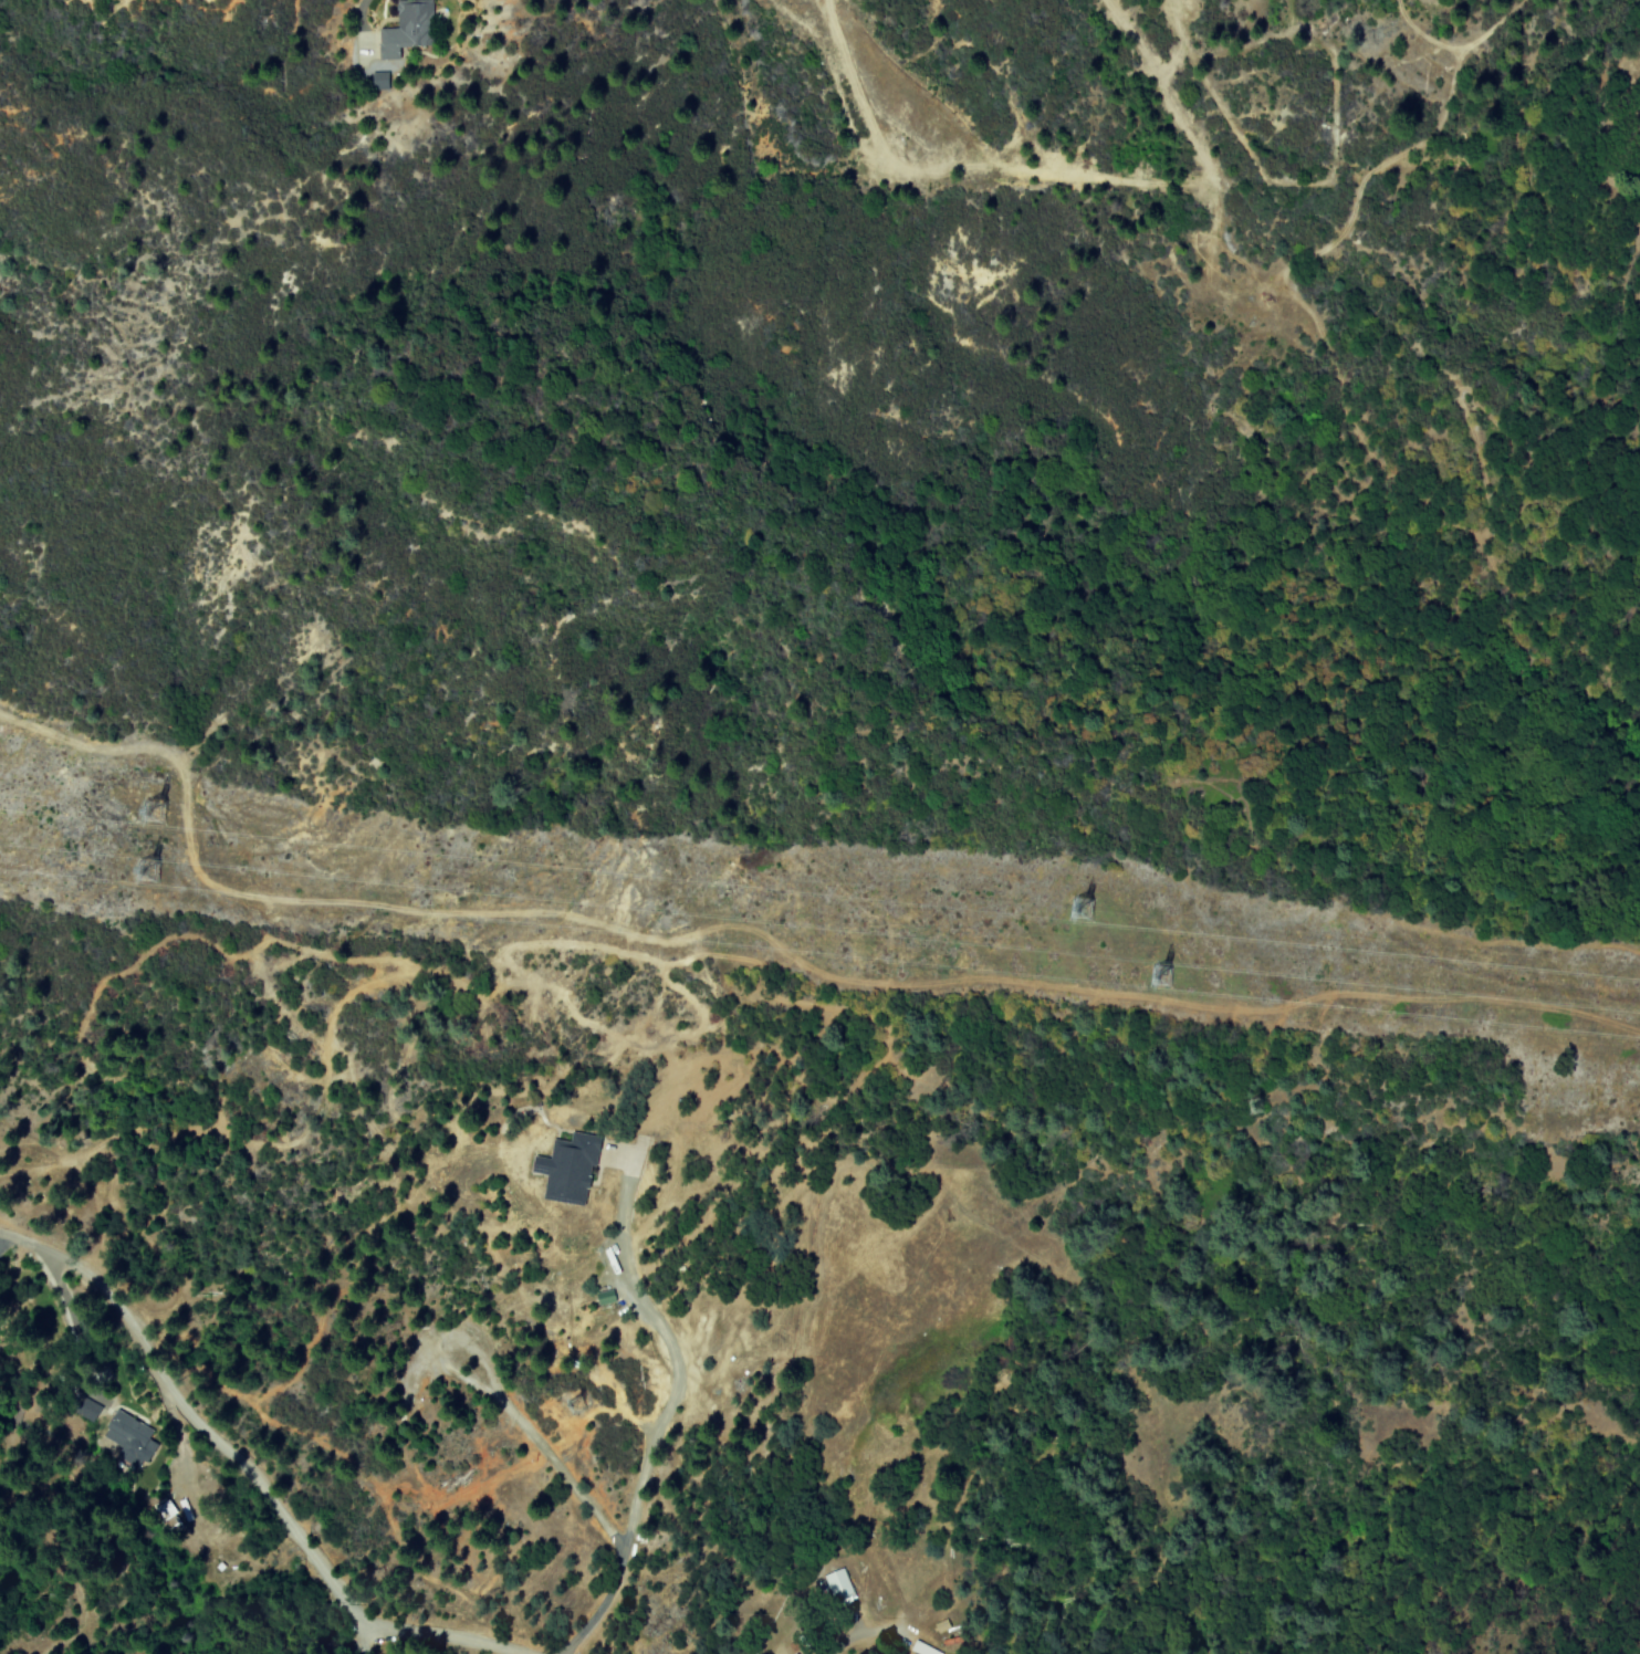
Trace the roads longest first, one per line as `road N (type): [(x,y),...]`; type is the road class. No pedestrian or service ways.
road 1 (residential): [(560,1653),(624,1577),(620,1530),(673,1385),(670,1348),(591,1242),(587,1219),(605,1194),(608,1166),(599,1152),(474,1072),(410,1070),(395,1082)]
road 2 (residential): [(513,1653),(334,1609),(231,1463),(159,1421),(93,1306),(0,1255)]

